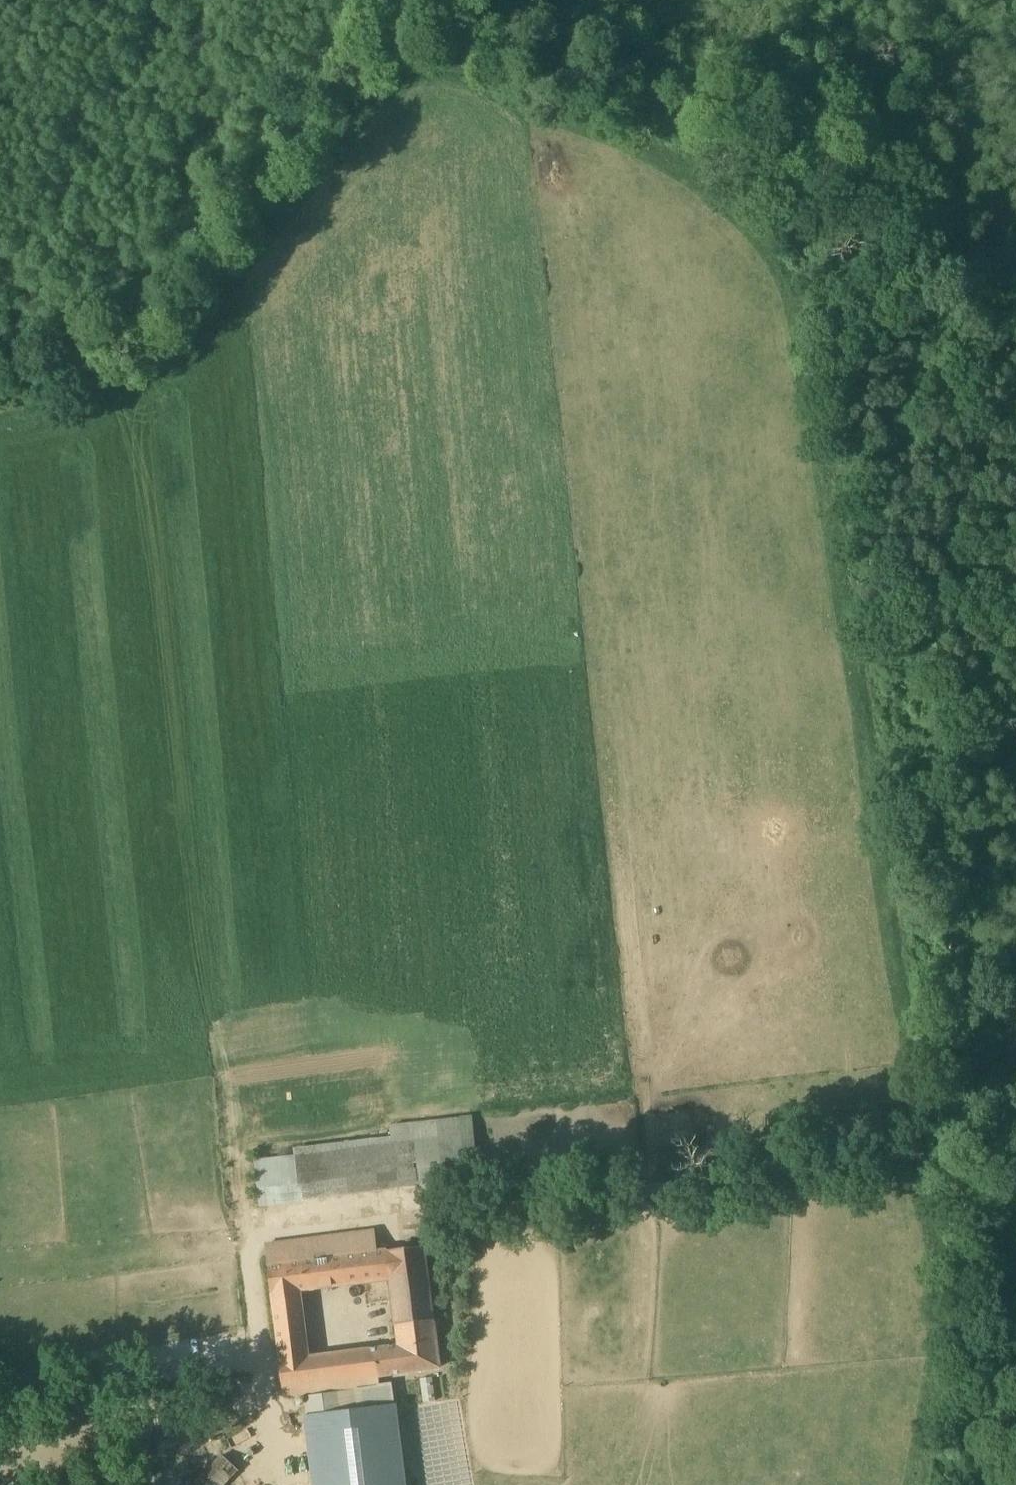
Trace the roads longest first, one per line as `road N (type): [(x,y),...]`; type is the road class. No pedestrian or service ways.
road 1 (track): [(0,1407),(252,1354),(252,1249),(272,1216),(306,1211),(408,1223),(452,1209),(909,1152),(946,1159),(1015,1267)]
road 2 (track): [(252,1354),(310,1484)]

